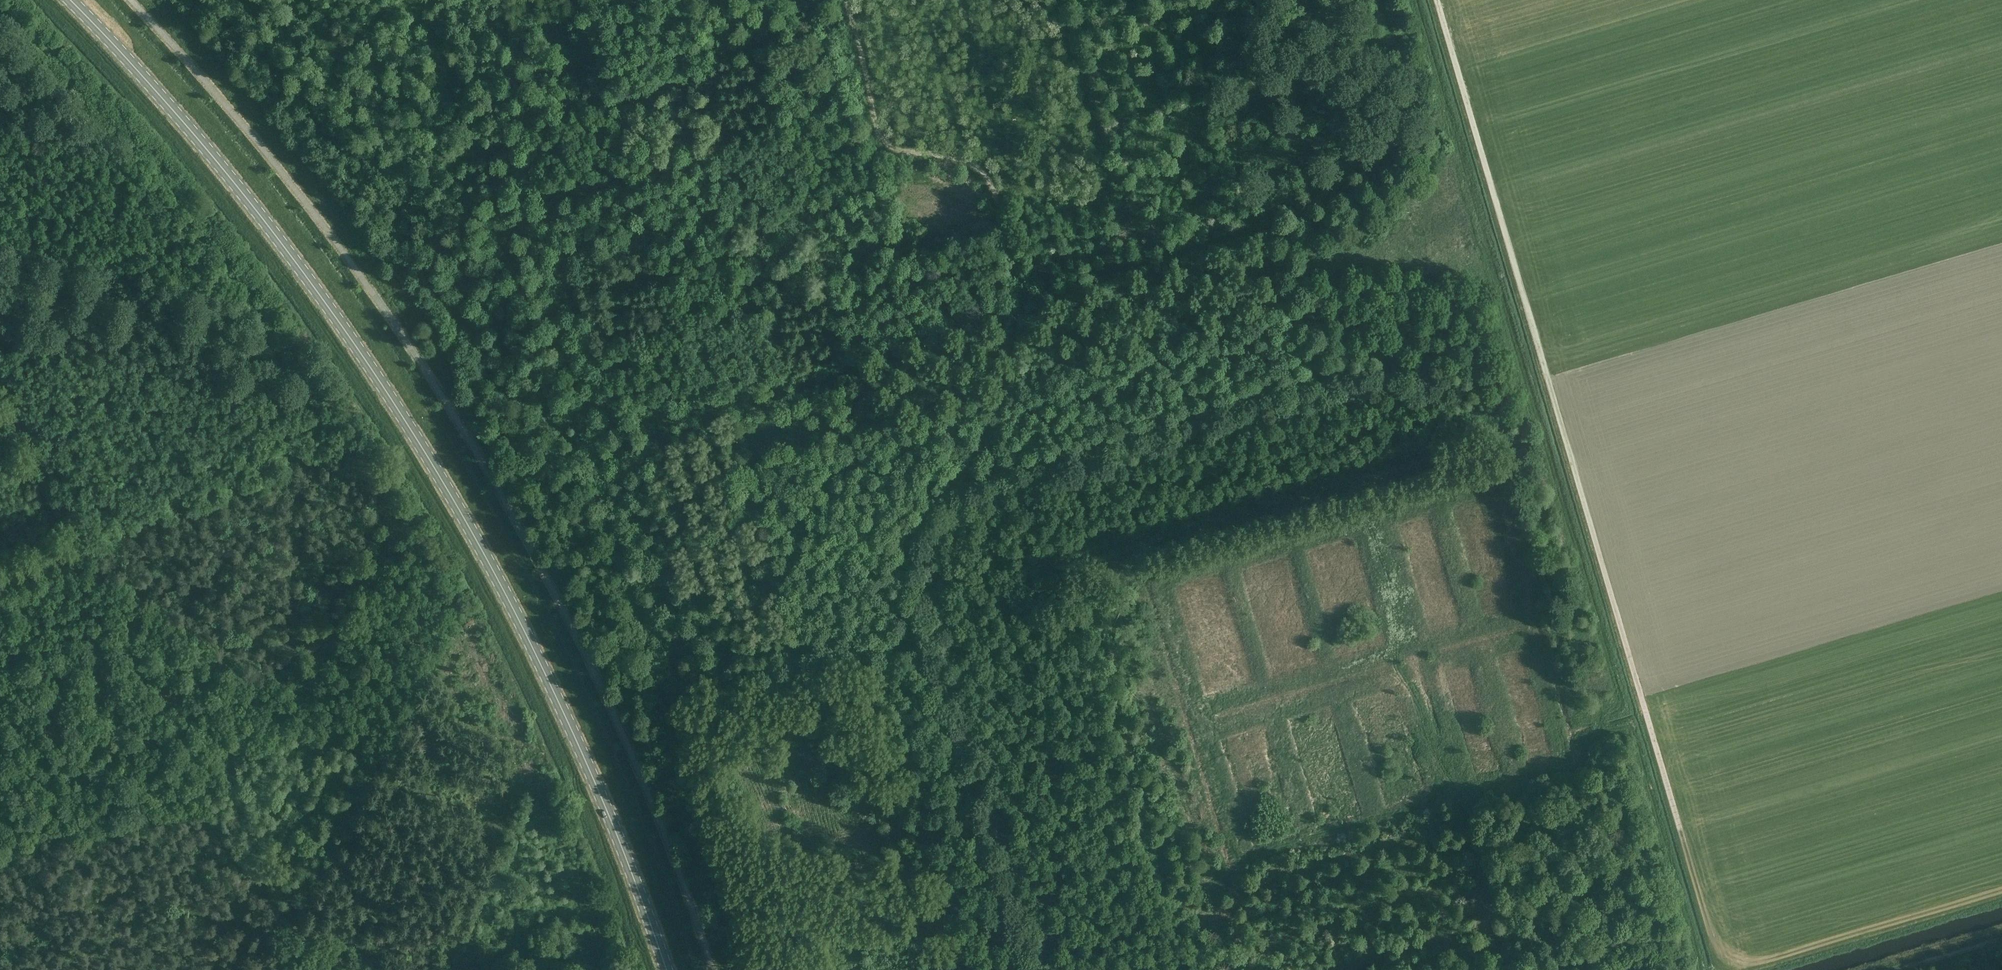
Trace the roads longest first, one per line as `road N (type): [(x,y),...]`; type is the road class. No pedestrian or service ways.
road 1 (secondary): [(67,0),(284,248),(439,474),(551,687),(666,969)]
road 2 (track): [(845,0),(878,134),(902,156),(987,170),(1020,285),(1020,309),(977,436),(918,522),(903,567),(1023,969)]
road 3 (track): [(1418,665),(1502,969)]

